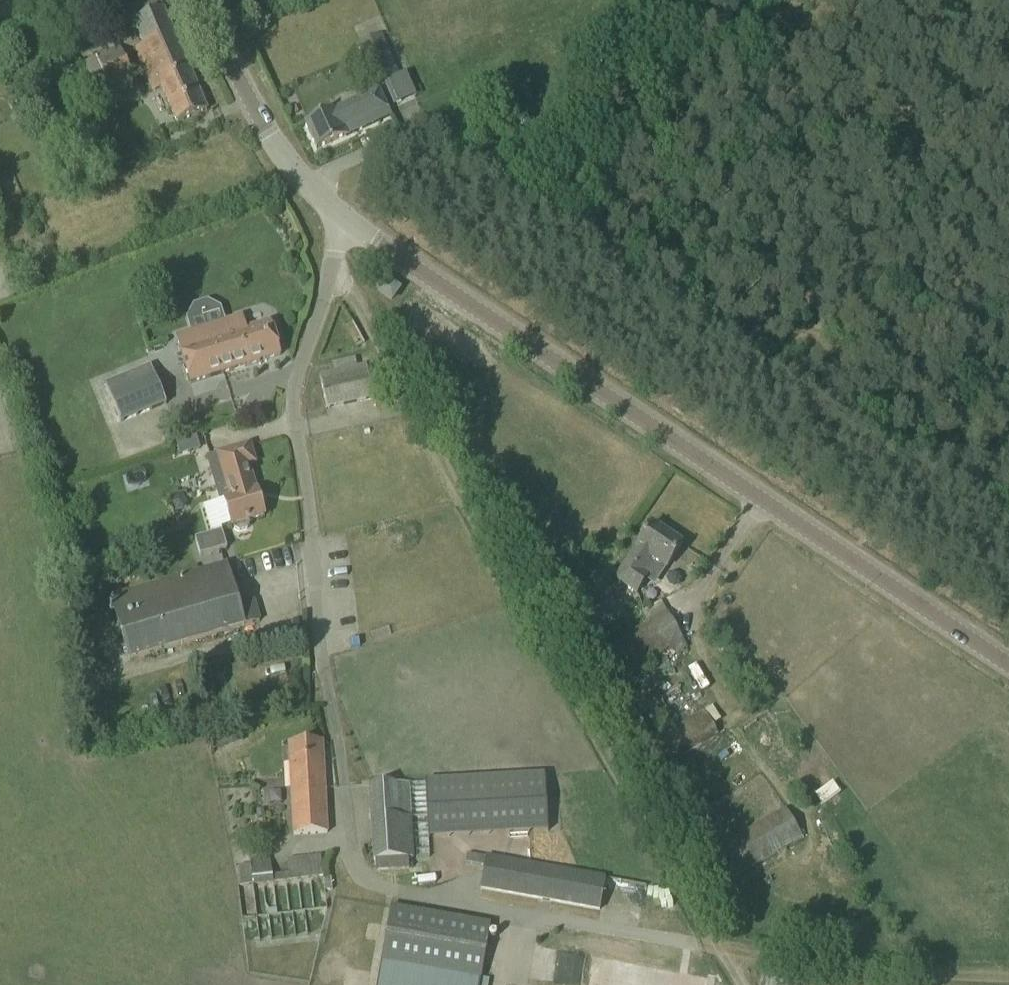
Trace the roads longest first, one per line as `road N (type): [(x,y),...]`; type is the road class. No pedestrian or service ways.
road 1 (unclassified): [(706,939),(504,916),(381,890),(344,850),(293,388),(337,260),(327,203)]
road 2 (tertiary): [(1008,667),(471,309),(327,203)]
road 3 (track): [(706,939),(433,450),(337,260)]
road 4 (track): [(726,0),(427,130)]
road 5 (track): [(706,939),(844,967),(1008,970)]
road 6 (tertiary): [(327,203),(250,107),(199,0)]

